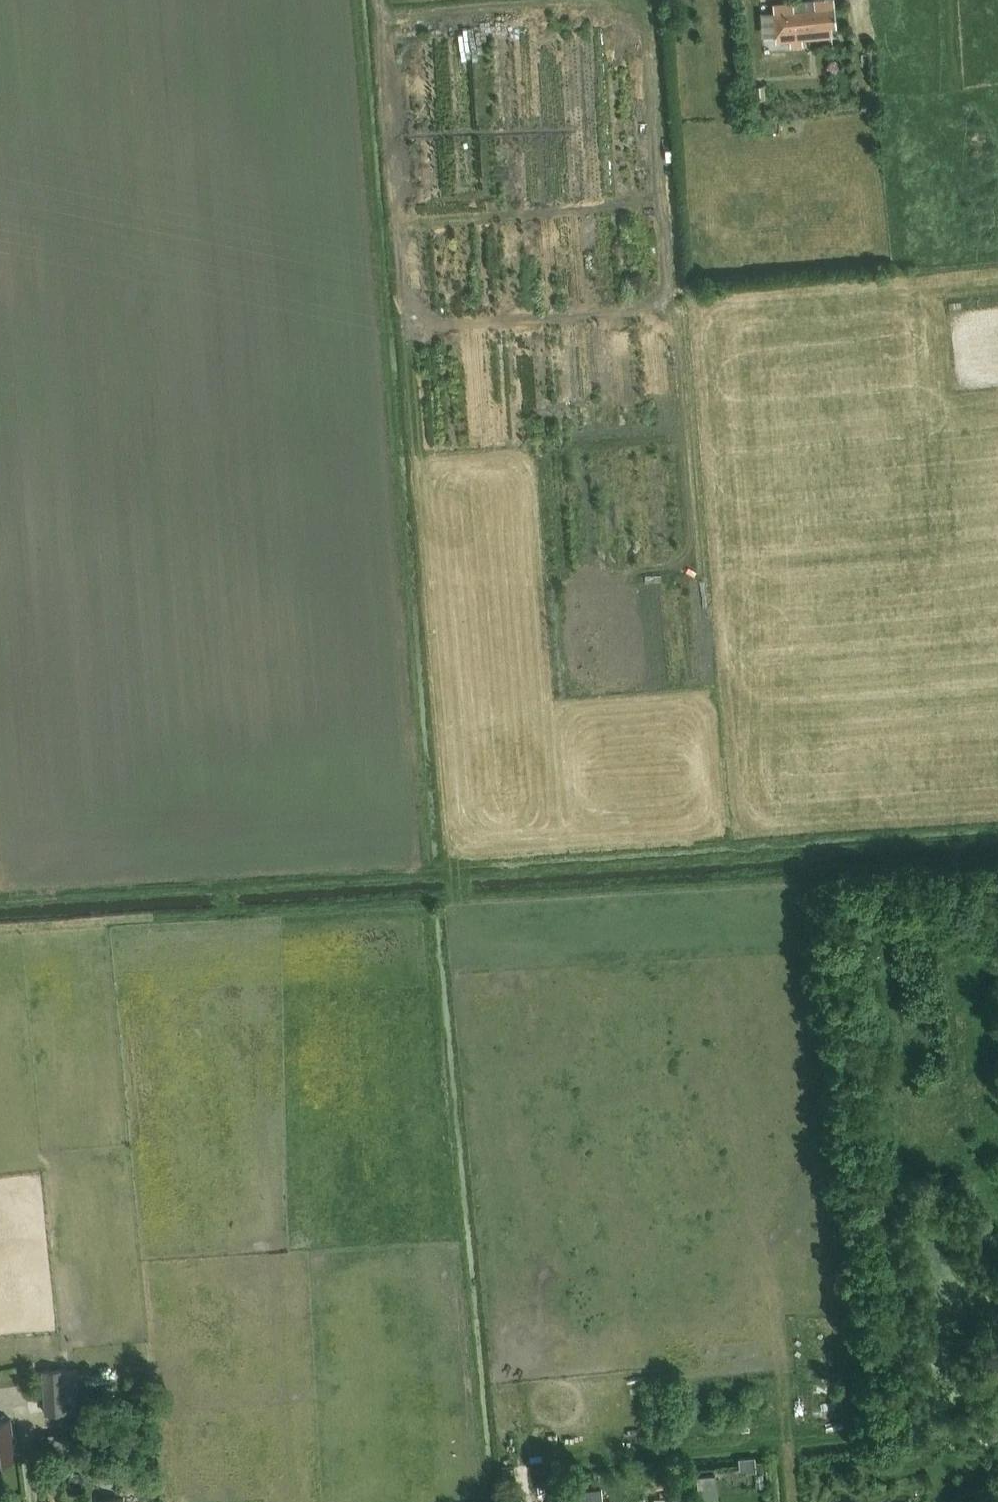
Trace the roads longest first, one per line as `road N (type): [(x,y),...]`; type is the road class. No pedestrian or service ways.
road 1 (track): [(382,0),(395,15),(606,1),(640,12),(650,33),(671,276),(668,293),(649,309),(435,324),(410,318),(405,305)]
road 2 (track): [(405,305),(382,3)]

